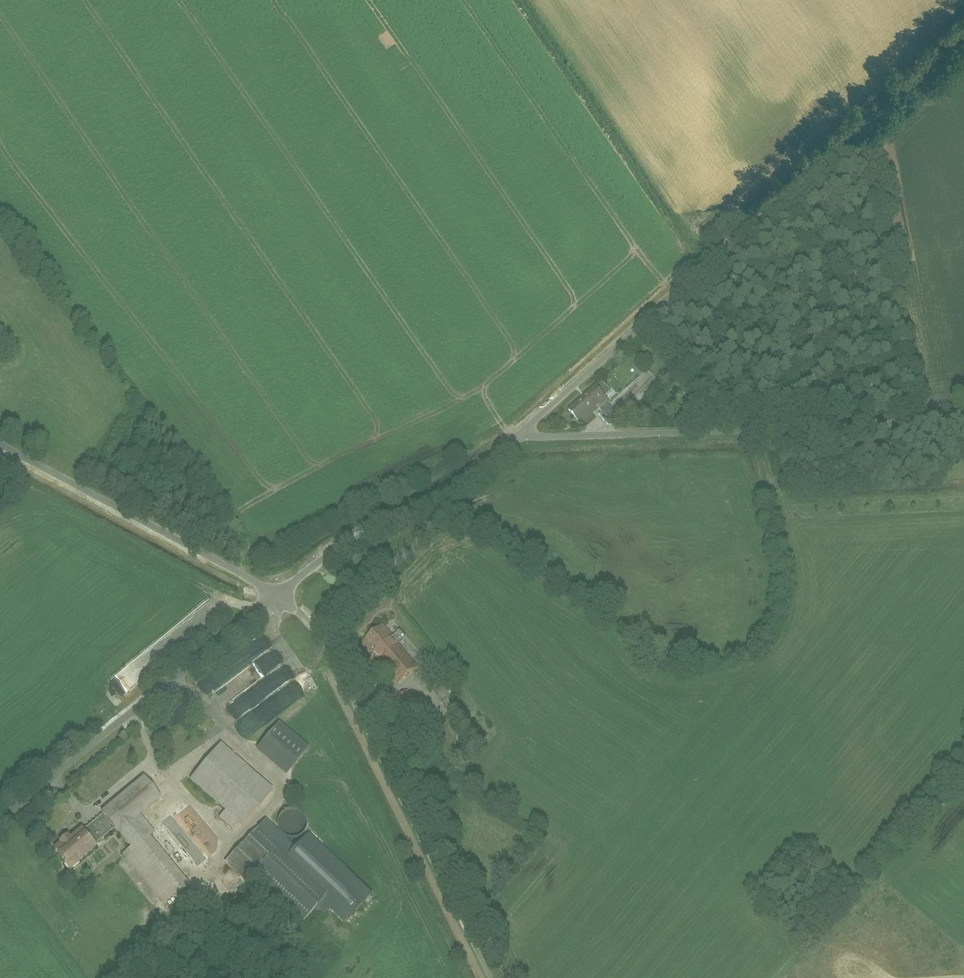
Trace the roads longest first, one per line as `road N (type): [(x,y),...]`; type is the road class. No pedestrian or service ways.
road 1 (residential): [(521,436),(963,44)]
road 2 (residential): [(963,427),(521,436)]
road 3 (residential): [(0,825),(279,593)]
road 4 (residential): [(279,593),(0,443)]
road 5 (residential): [(279,593),(521,436)]

